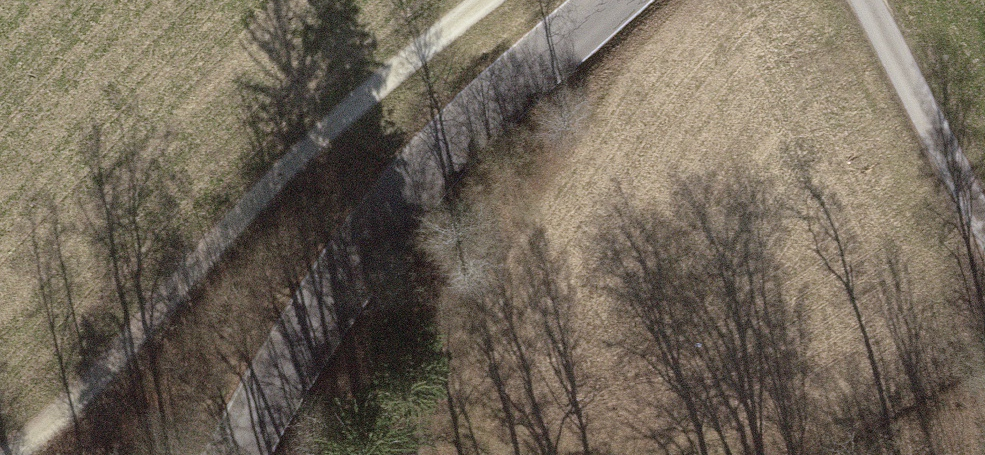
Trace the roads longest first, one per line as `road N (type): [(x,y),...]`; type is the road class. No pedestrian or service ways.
road 1 (track): [(490,0),(398,70),(228,229),(18,454)]
road 2 (tertiary): [(242,454),(335,296),(463,126),(614,0)]
road 3 (unclassified): [(864,0),(984,227)]

